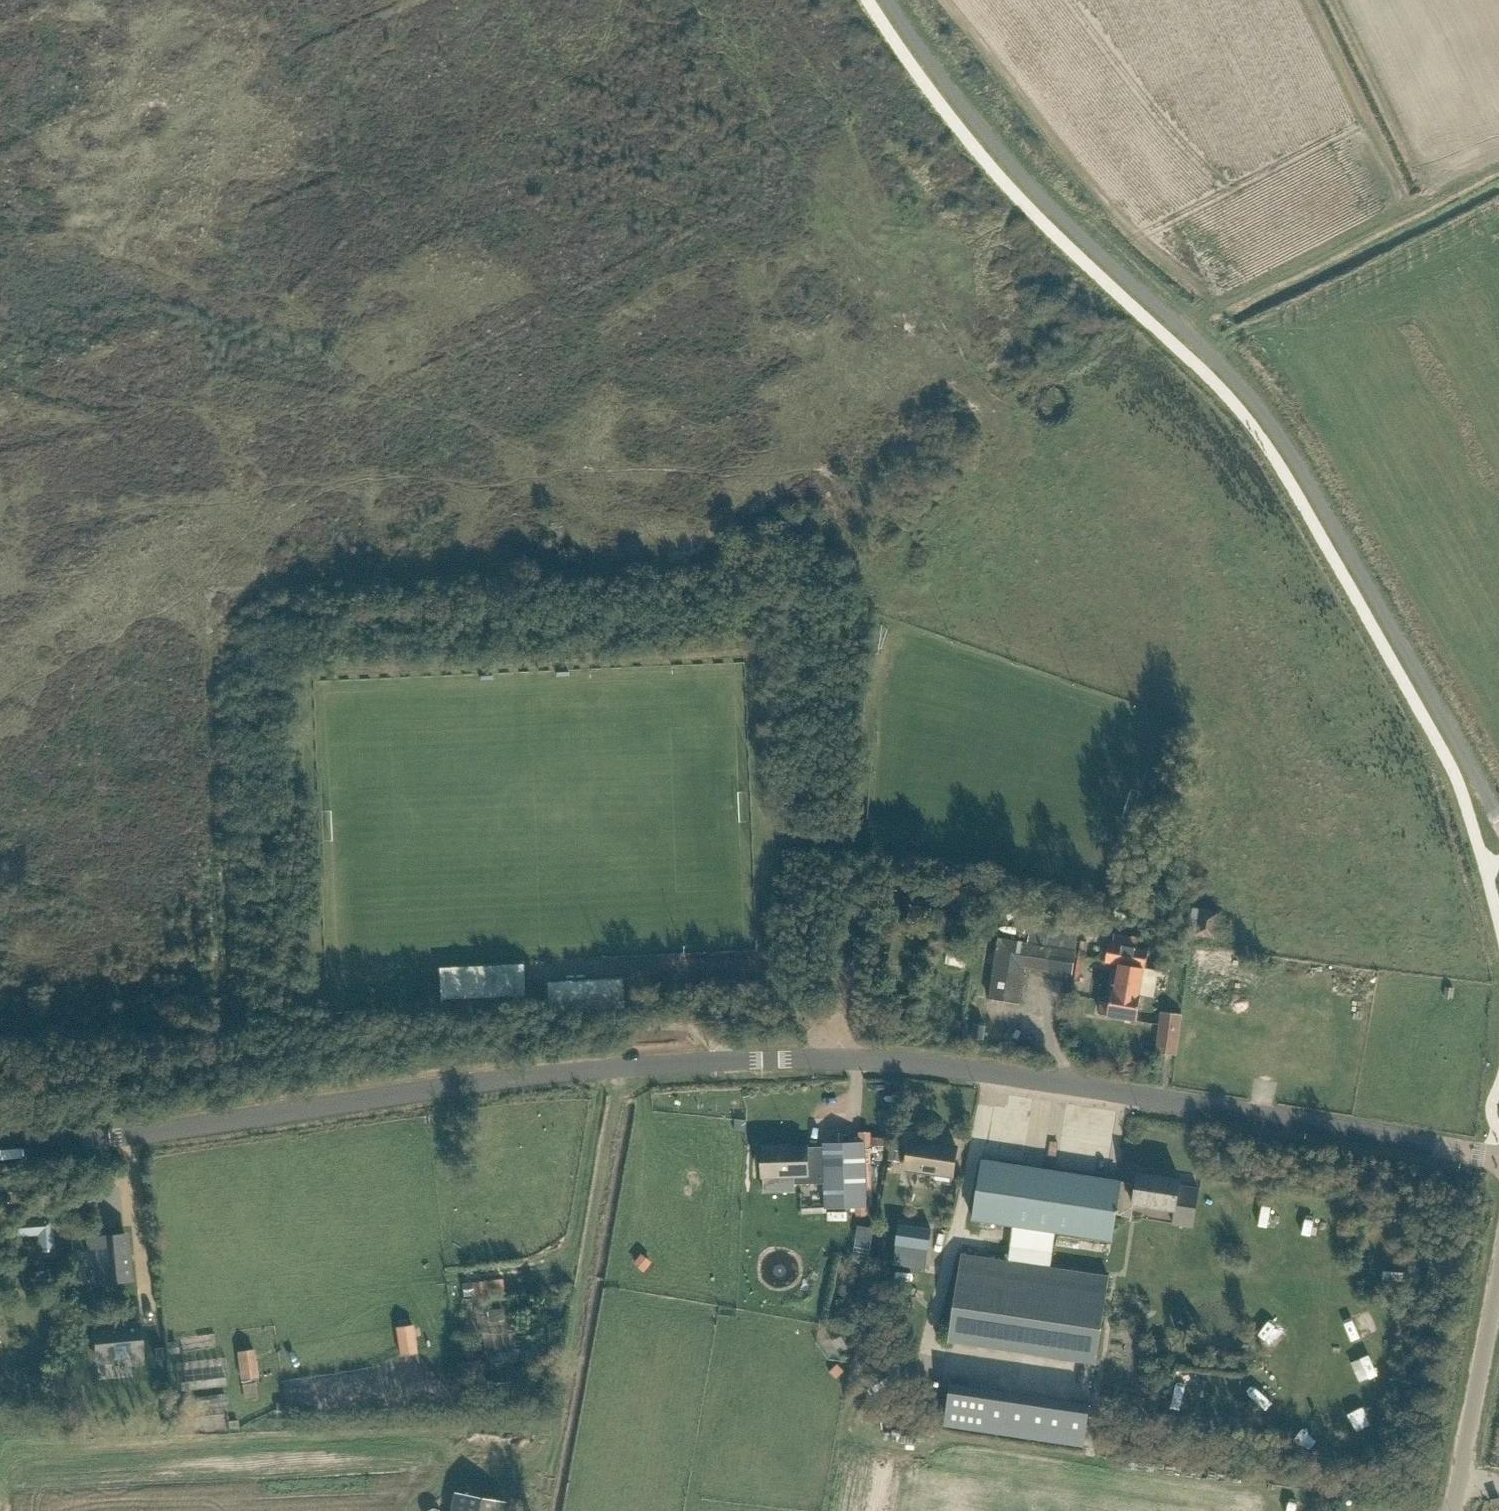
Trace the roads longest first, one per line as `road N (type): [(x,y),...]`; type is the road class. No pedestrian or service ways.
road 1 (unclassified): [(0,1149),(599,1069),(843,1059),(1219,1108),(1498,1158)]
road 2 (unclassified): [(1498,818),(1294,459),(1253,404),(1015,172),(884,0)]
road 3 (track): [(622,1067),(579,1330),(540,1510)]
road 4 (track): [(1498,161),(1250,283),(1169,340)]
road 5 (track): [(599,1069),(569,1246),(530,1266),(405,1284)]
road 6 (unclassified): [(1453,1510),(1498,1270)]

